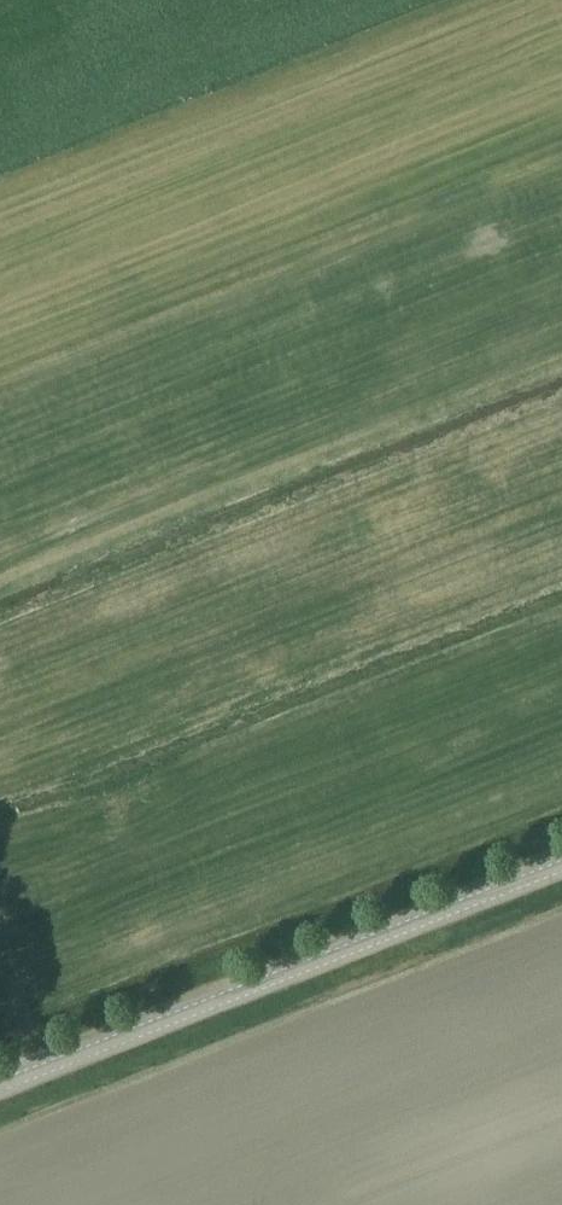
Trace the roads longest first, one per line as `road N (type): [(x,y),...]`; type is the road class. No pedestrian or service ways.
road 1 (unclassified): [(0,1089),(561,868)]

